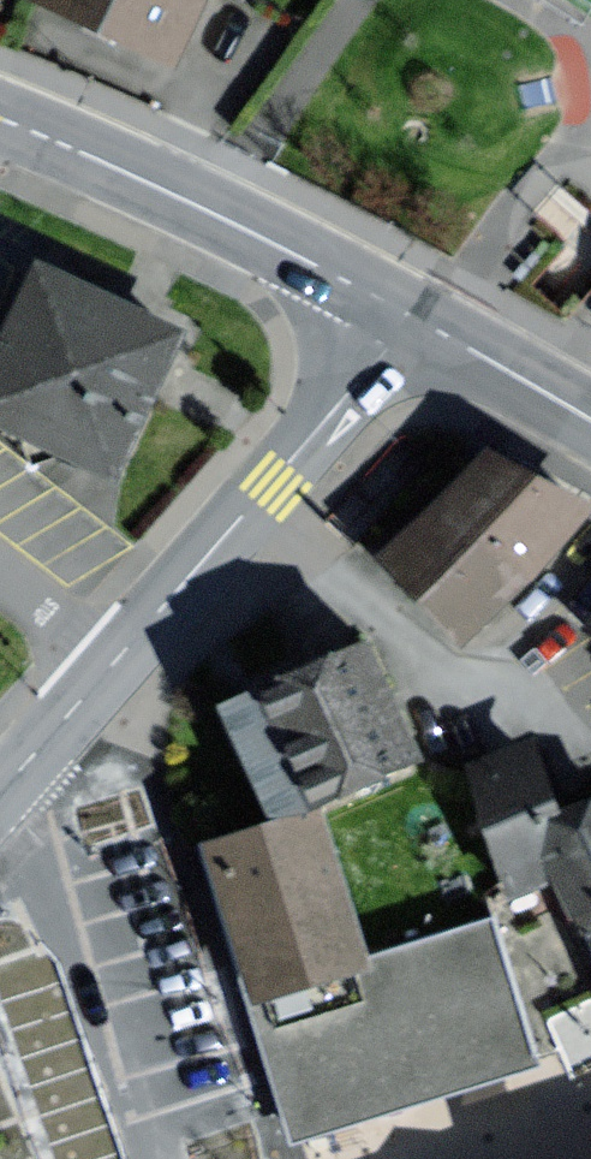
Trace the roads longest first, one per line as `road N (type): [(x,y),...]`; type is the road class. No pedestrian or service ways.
road 1 (tertiary): [(0,796),(275,483),(408,317)]
road 2 (secondary): [(0,120),(408,317)]
road 3 (residential): [(0,799),(31,837),(138,1158)]
road 4 (secondary): [(408,317),(590,423)]

